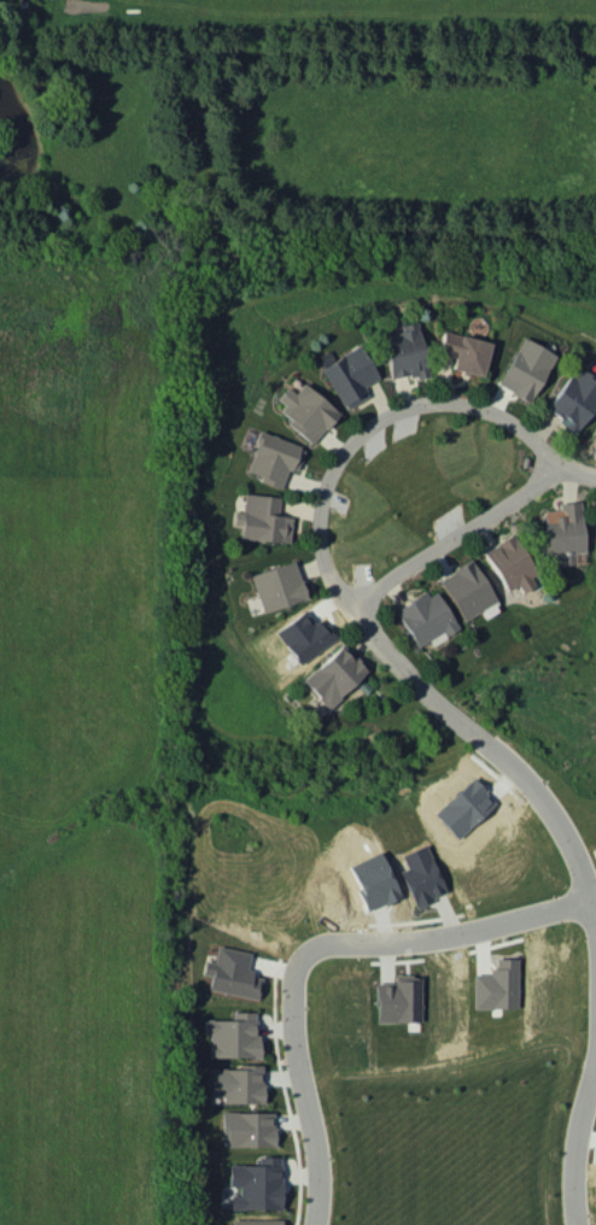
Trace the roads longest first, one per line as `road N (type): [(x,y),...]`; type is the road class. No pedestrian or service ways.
road 1 (residential): [(595,476),(496,414),(460,403),(420,404),(368,428),(341,456),(325,491),(320,529),(326,565),(352,609),(426,691),(538,793),(571,843),(591,899)]
road 2 (residential): [(315,1224),(319,1159),(293,1025),(297,962),(316,945),(452,934),(591,899)]
road 3 (residential): [(559,458),(530,490),(352,609)]
road 4 (residential): [(595,1066),(574,1156),(578,1224)]

